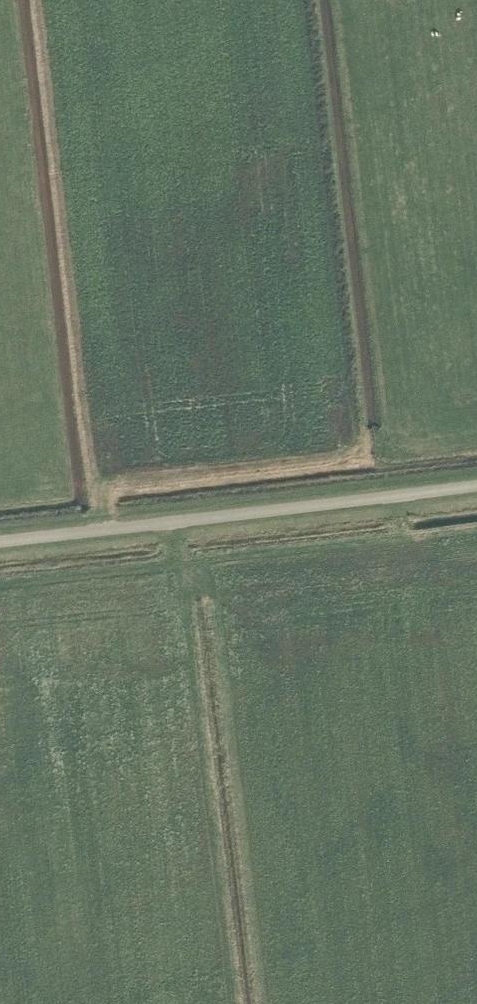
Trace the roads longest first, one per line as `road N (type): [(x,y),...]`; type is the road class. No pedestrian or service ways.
road 1 (unclassified): [(0,542),(476,485)]

